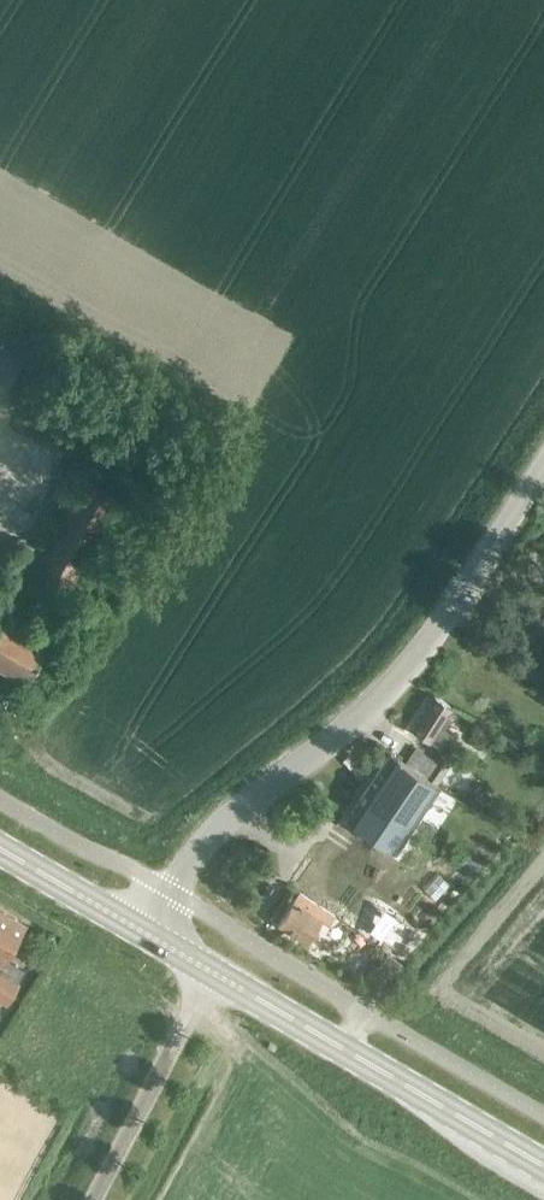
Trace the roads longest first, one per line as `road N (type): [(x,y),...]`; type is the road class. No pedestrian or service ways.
road 1 (unclassified): [(140,931),(221,826),(370,710),(423,650),(543,466)]
road 2 (secondary): [(140,931),(543,1166)]
road 3 (track): [(93,1199),(212,970)]
road 4 (secondary): [(0,849),(140,931)]

